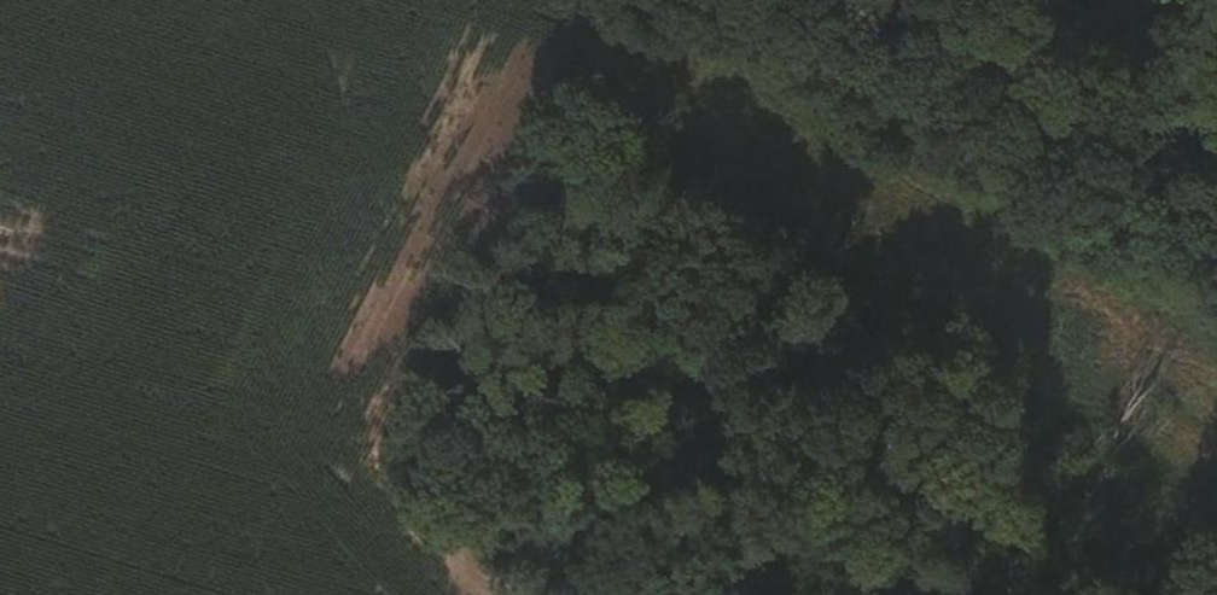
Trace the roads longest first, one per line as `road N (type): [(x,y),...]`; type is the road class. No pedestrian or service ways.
road 1 (track): [(1216,283),(655,0)]

